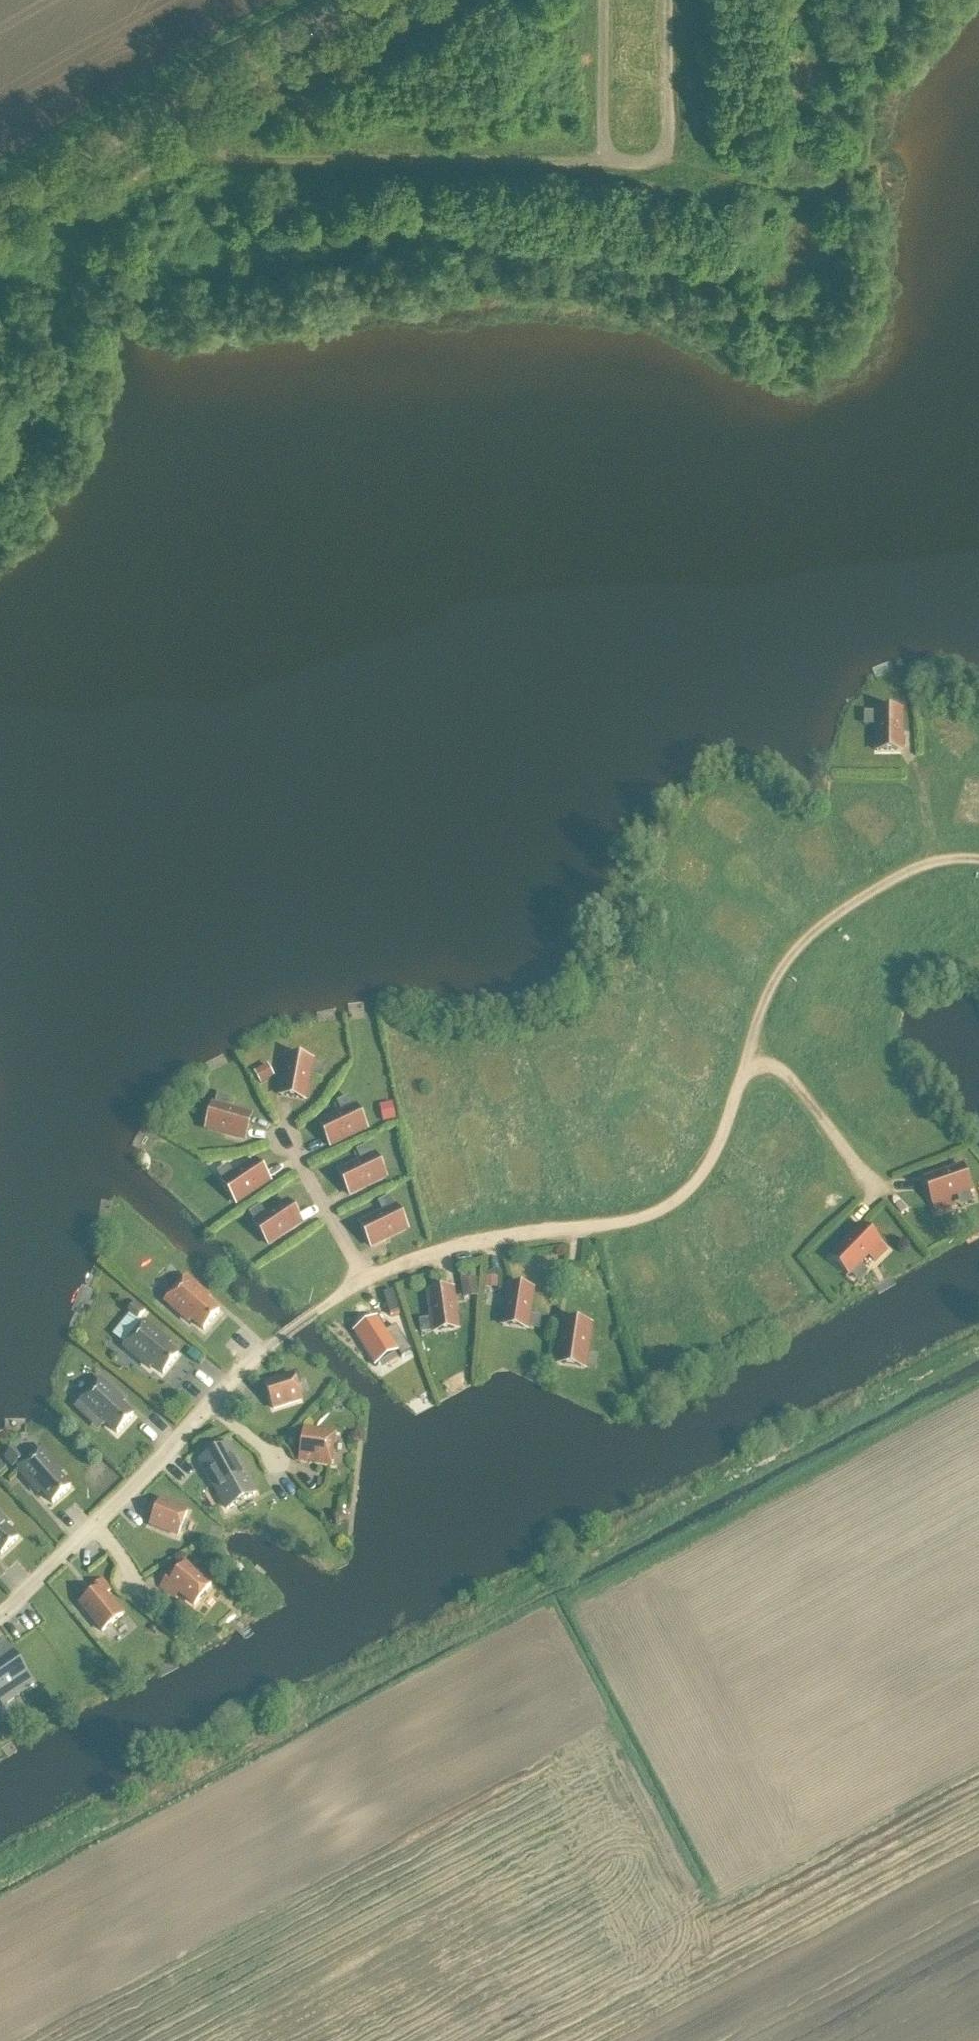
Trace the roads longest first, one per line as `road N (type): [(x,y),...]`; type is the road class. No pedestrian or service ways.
road 1 (residential): [(0,1616),(274,1342),(362,1281)]
road 2 (residential): [(362,1281),(468,1247),(620,1223),(674,1200),(701,1174),(722,1135),(750,1060)]
road 3 (unclassified): [(0,198),(362,0)]
road 4 (residential): [(750,1060),(770,986),(813,934),(907,871),(935,860),(978,860)]
road 5 (residential): [(750,1060),(779,1074),(884,1196)]
road 6 (residential): [(289,1140),(362,1281)]

